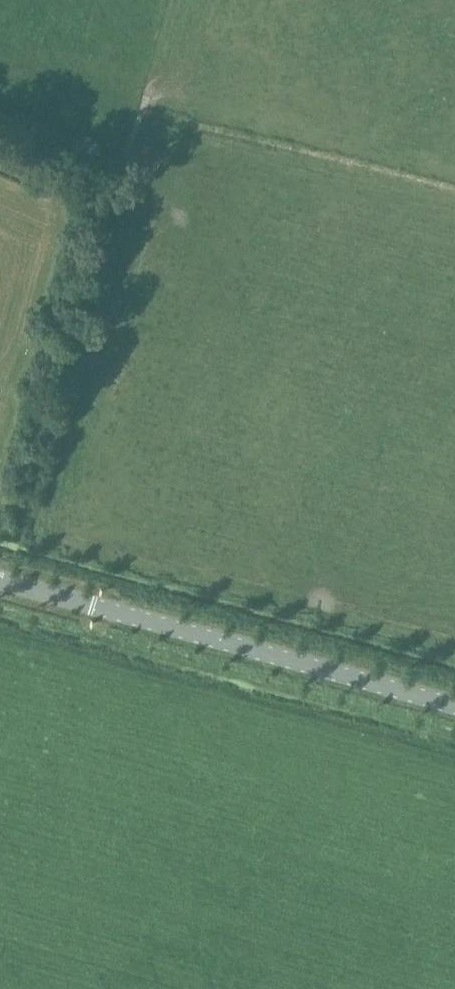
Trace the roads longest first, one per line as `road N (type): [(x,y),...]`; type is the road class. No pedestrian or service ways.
road 1 (unclassified): [(454,706),(0,580)]

